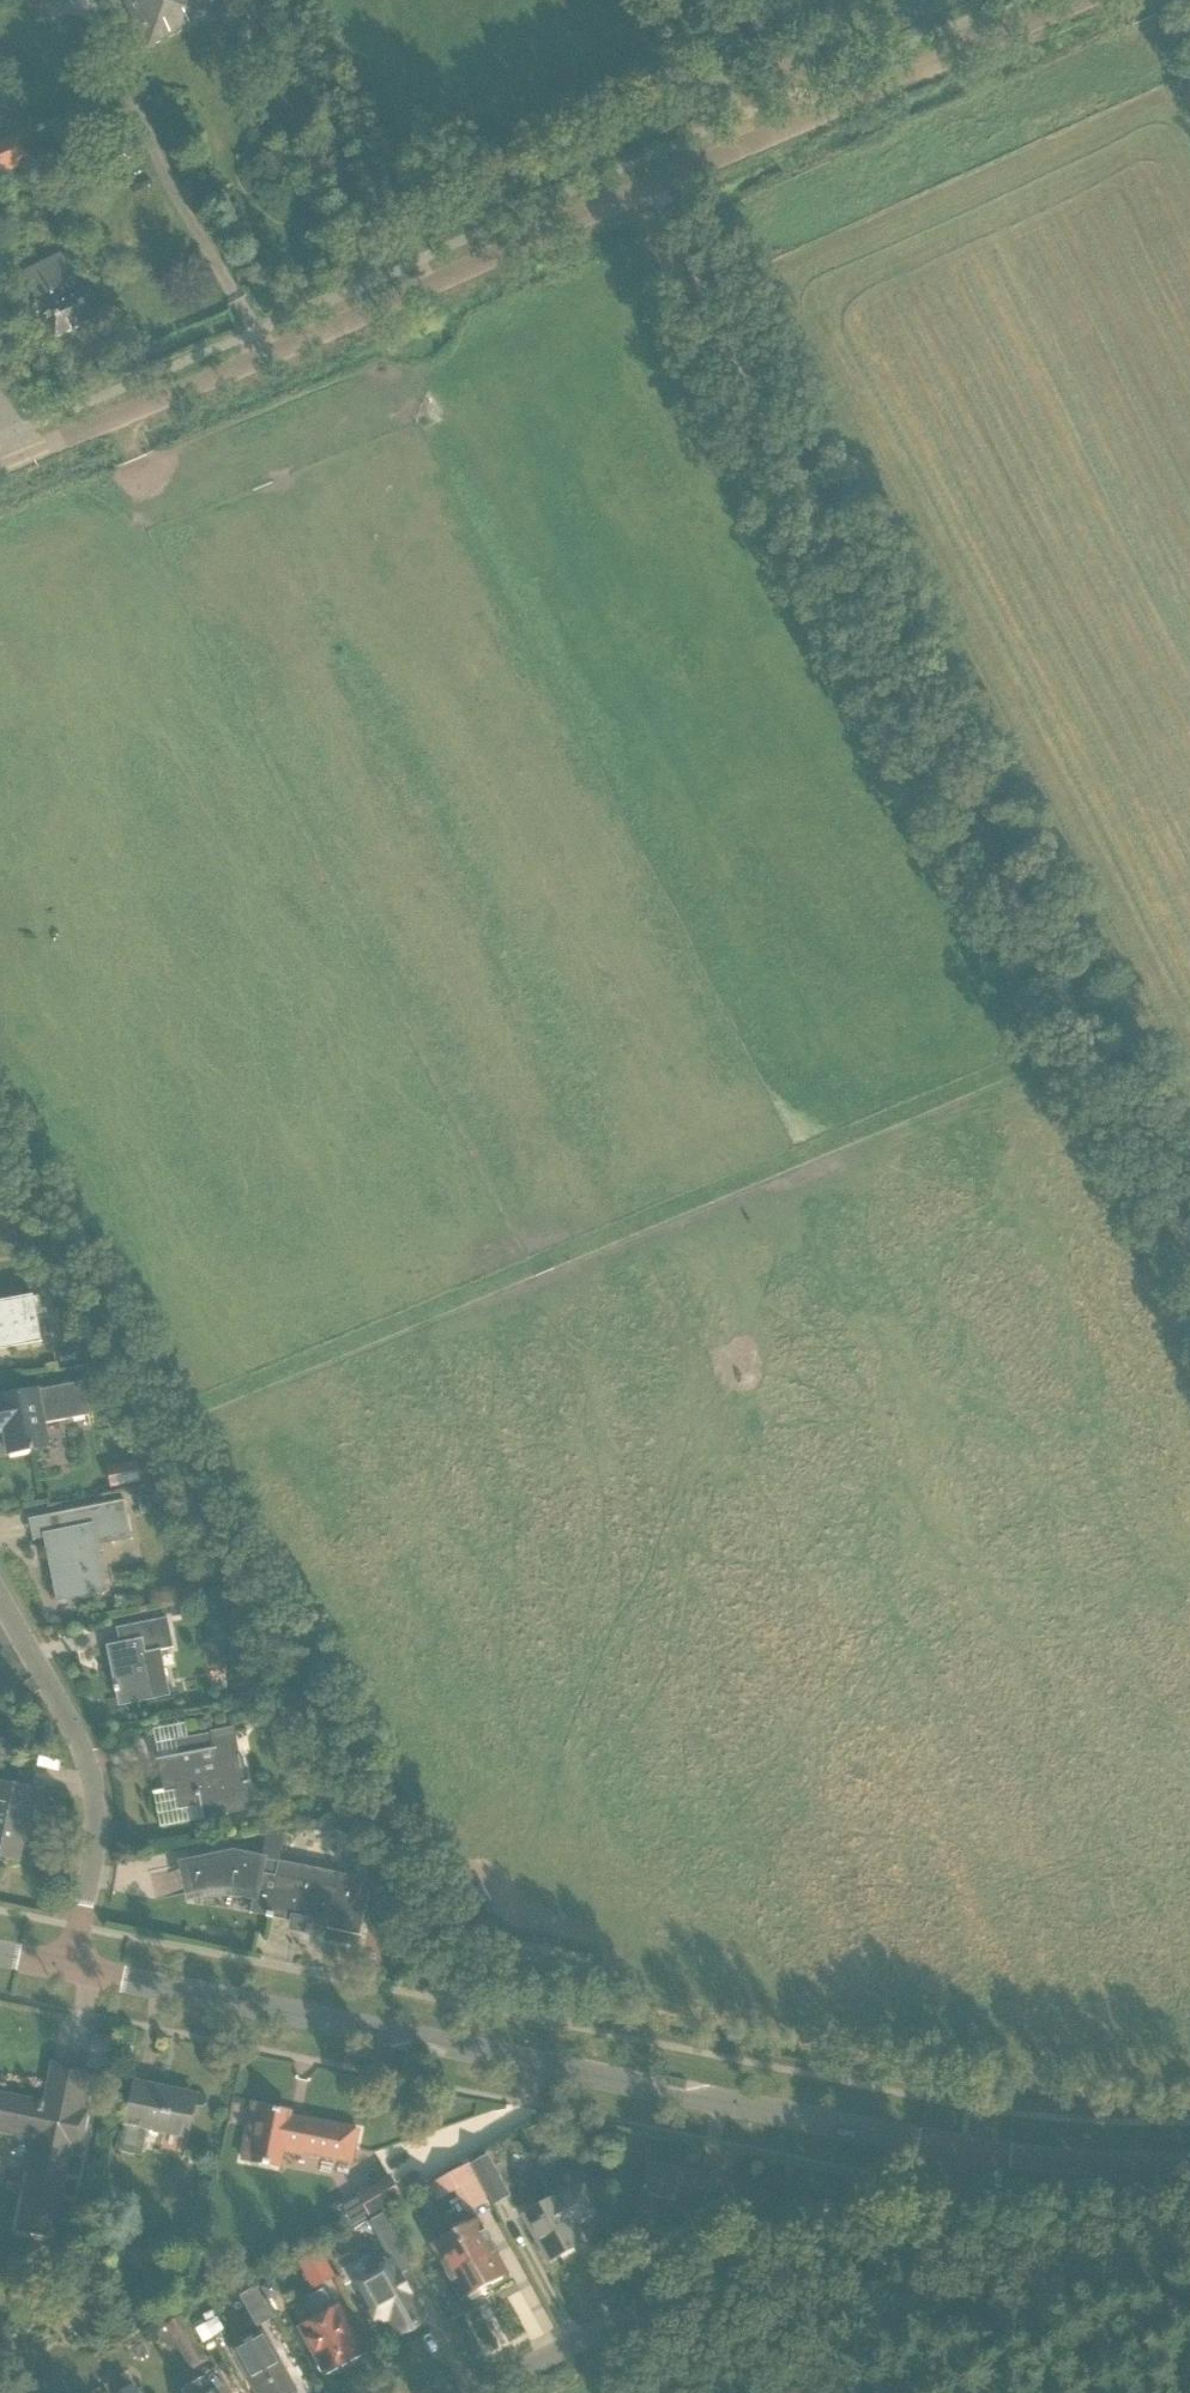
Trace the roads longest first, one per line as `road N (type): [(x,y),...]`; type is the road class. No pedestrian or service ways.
road 1 (track): [(1189,1246),(656,187)]
road 2 (unclassified): [(26,456),(1084,0)]
road 3 (unclassified): [(72,1969),(964,2154)]
road 4 (unclassified): [(964,2154),(951,2222),(926,2242),(702,2295),(591,2338),(495,2392)]
road 5 (residential): [(72,1969),(105,1799),(88,1730),(0,1586)]
road 6 (unclassified): [(964,2154),(1189,2158)]

